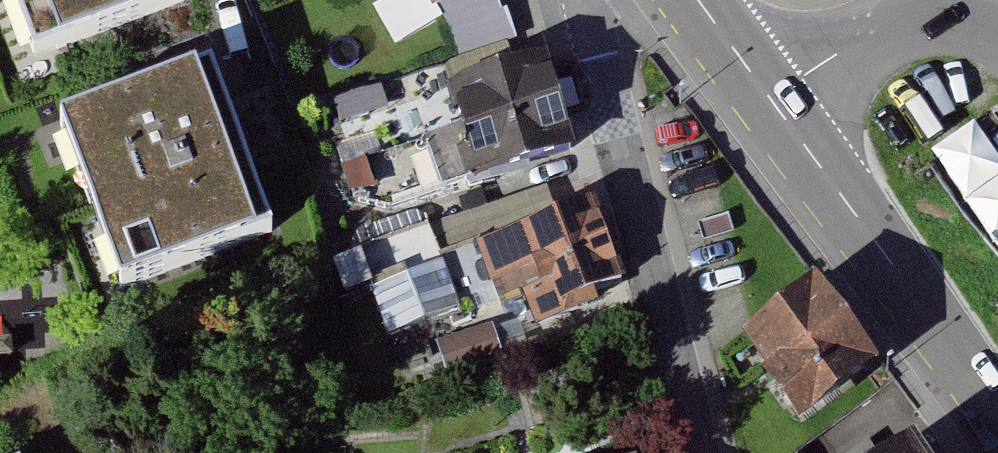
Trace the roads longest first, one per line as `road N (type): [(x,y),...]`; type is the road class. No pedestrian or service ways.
road 1 (residential): [(702,452),(595,56),(593,0)]
road 2 (secondary): [(772,101),(997,421)]
road 3 (residential): [(772,101),(873,37),(955,16),(997,35)]
road 4 (secondary): [(697,0),(772,101)]

